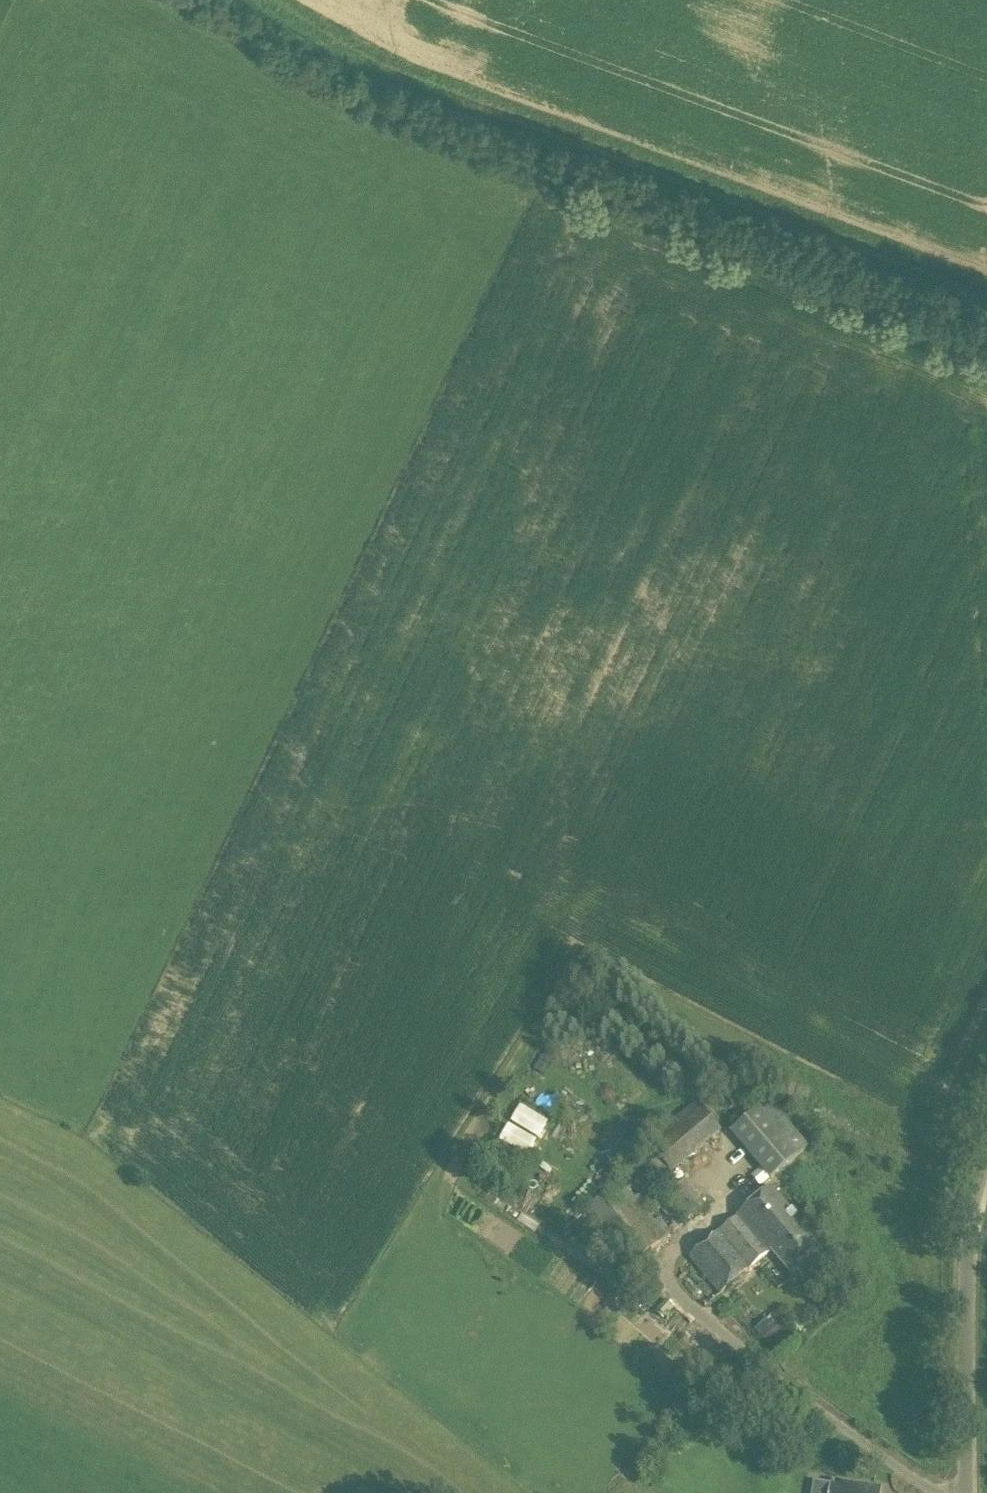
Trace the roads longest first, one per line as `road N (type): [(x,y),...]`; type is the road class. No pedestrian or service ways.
road 1 (unclassified): [(971,1492),(974,1234),(986,1174)]

